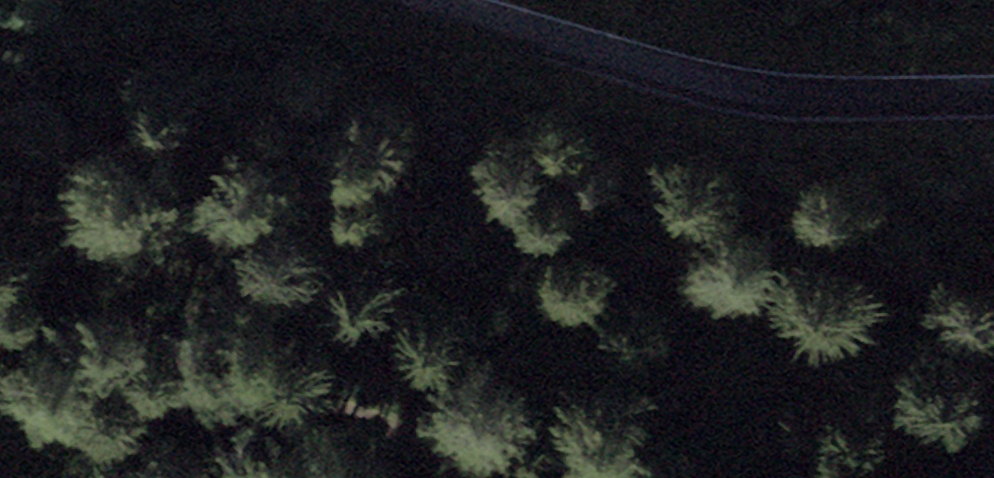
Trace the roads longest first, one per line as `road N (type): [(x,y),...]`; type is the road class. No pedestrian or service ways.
road 1 (unclassified): [(463,0),(609,47),(750,80),(993,90)]
road 2 (track): [(0,454),(232,397),(290,395),(520,477)]
road 3 (track): [(826,477),(993,446)]

